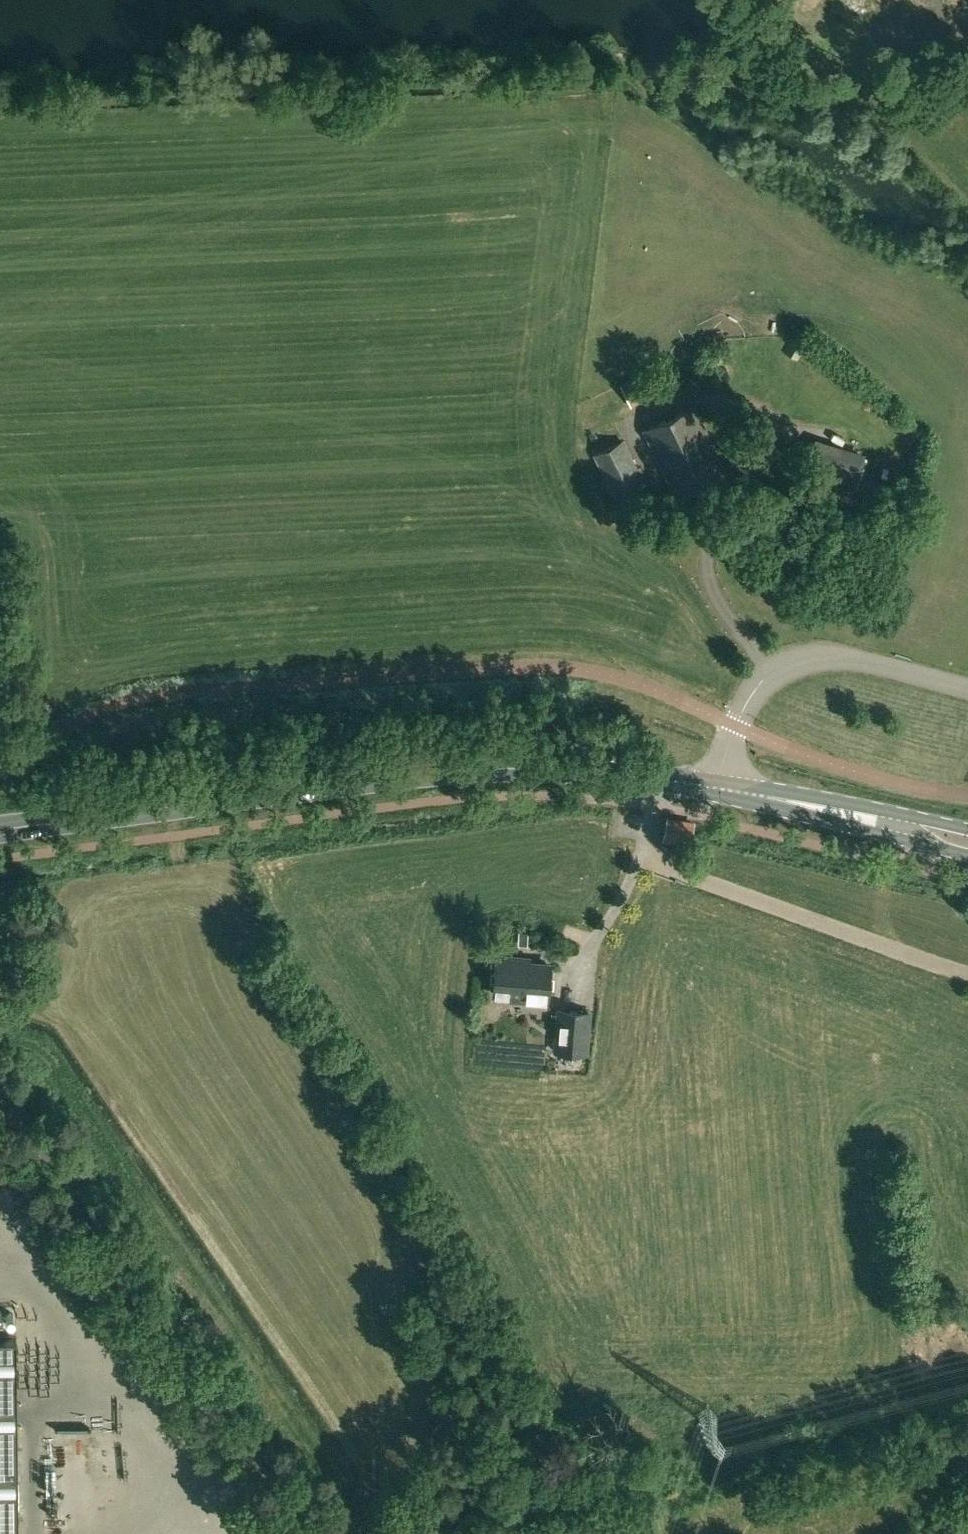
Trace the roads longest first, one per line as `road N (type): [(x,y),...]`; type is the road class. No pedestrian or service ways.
road 1 (tertiary): [(0,832),(426,773),(529,767),(714,788),(892,825)]
road 2 (unclassified): [(316,1533),(0,1079)]

